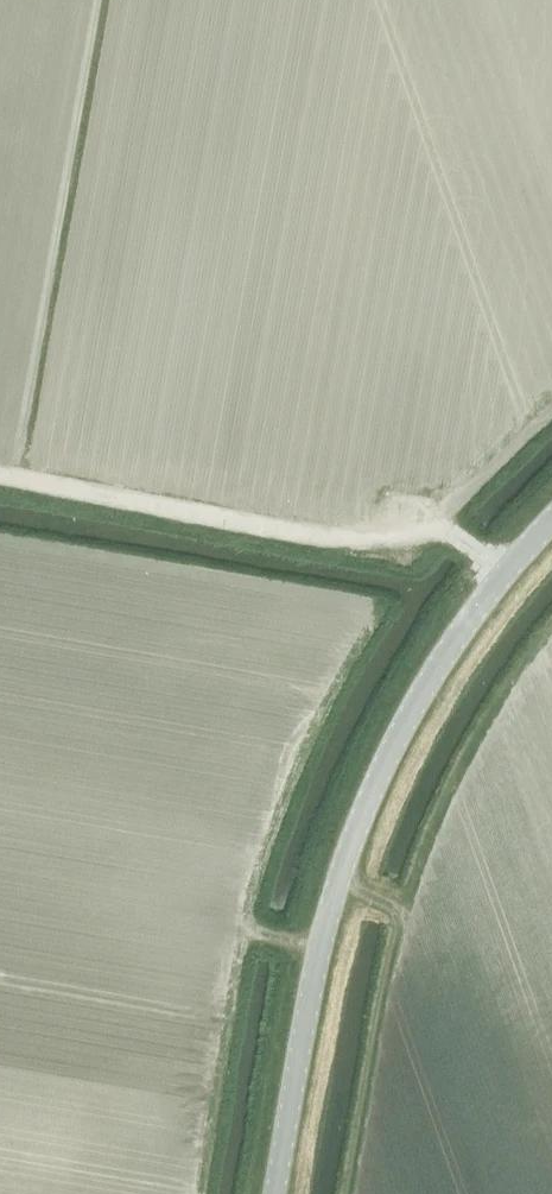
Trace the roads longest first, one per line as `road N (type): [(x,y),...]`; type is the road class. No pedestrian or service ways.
road 1 (unclassified): [(279,1193),(323,946),(355,840),(435,674),(501,577),(551,520)]

